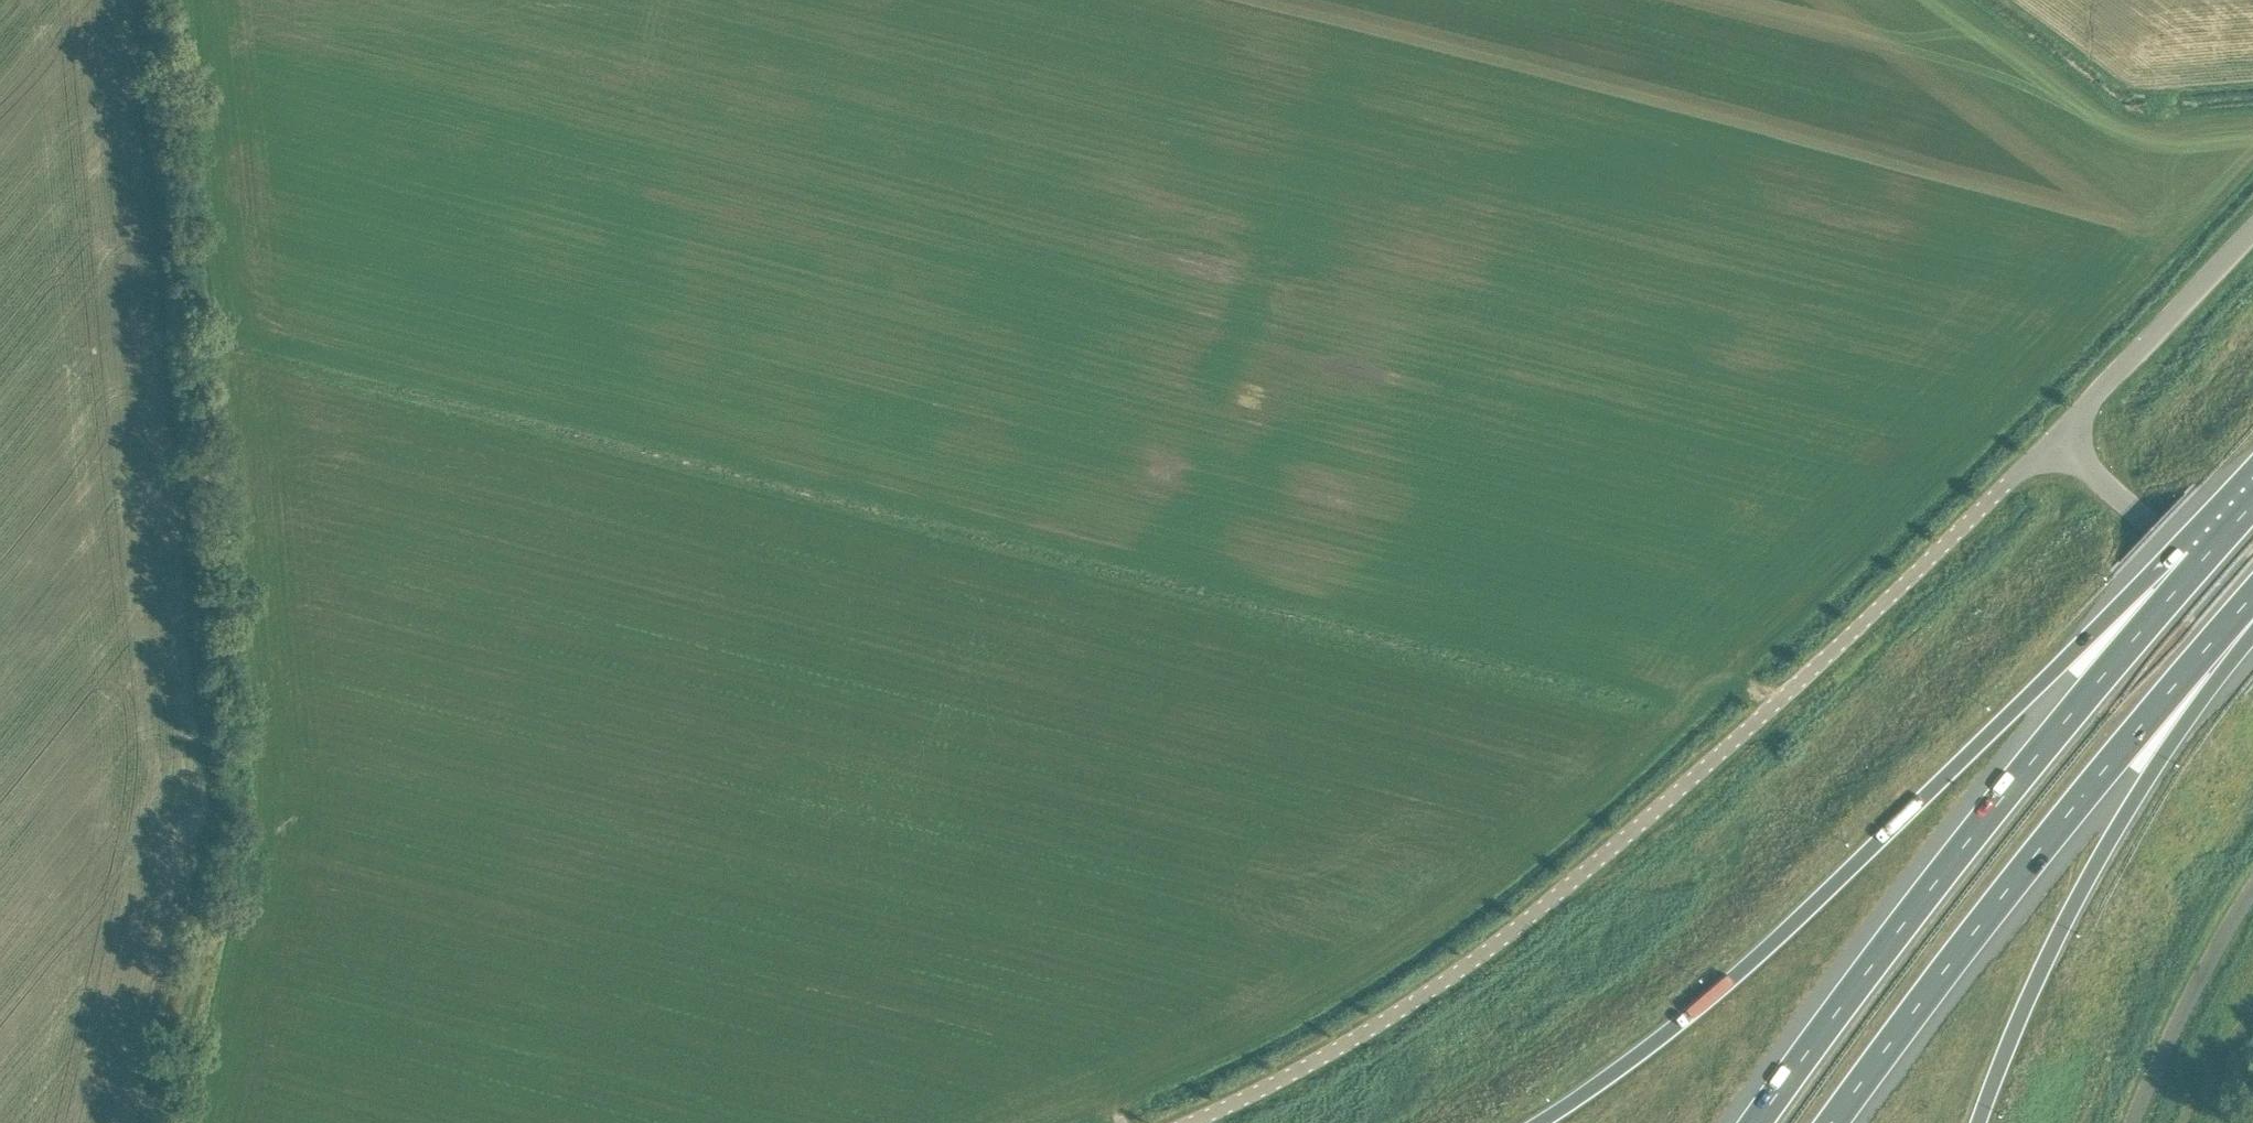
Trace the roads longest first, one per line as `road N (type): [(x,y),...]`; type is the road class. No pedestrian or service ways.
road 1 (unclassified): [(2059,435),(1571,883),(1434,990),(1185,1122)]
road 2 (motorway): [(2197,563),(2067,656),(1693,1010),(1537,1122)]
road 3 (motorway): [(2197,563),(1936,880),(1755,1122)]
road 4 (motorway): [(1832,1122),(2107,765),(2224,630)]
road 5 (motorway): [(1977,1122),(2080,892),(2224,630)]
road 6 (unclassified): [(2059,435),(2252,231)]
road 7 (unclassified): [(2252,615),(2059,435)]
road 8 (unclassified): [(2146,1122),(2197,986),(2252,897)]

